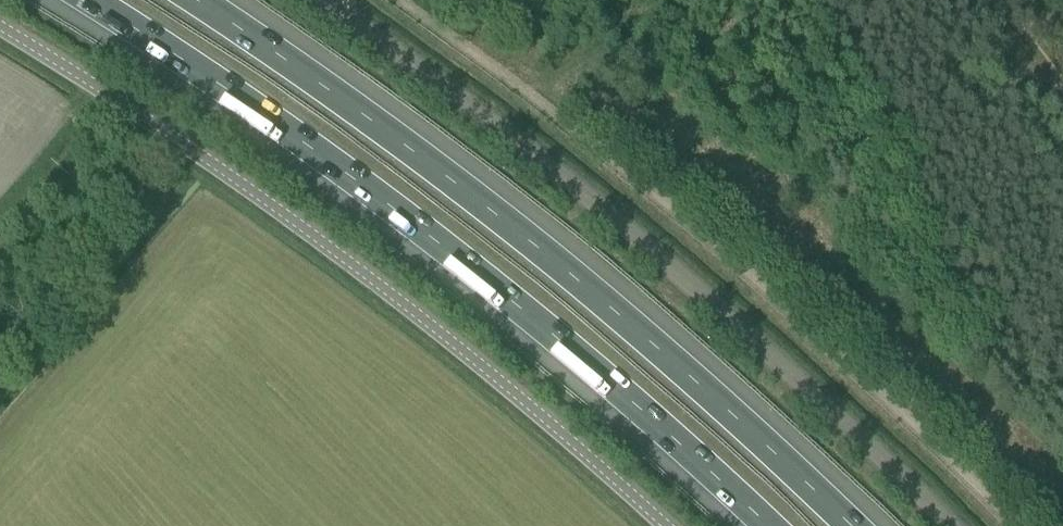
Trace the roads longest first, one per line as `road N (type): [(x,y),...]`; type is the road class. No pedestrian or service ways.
road 1 (motorway): [(74,0),(358,193),(583,371),(755,525)]
road 2 (motorway): [(859,525),(579,274),(414,144),(206,0)]
road 3 (unclassified): [(658,525),(410,299),(176,125),(0,28)]
road 4 (unclassified): [(945,525),(595,192),(337,0)]

